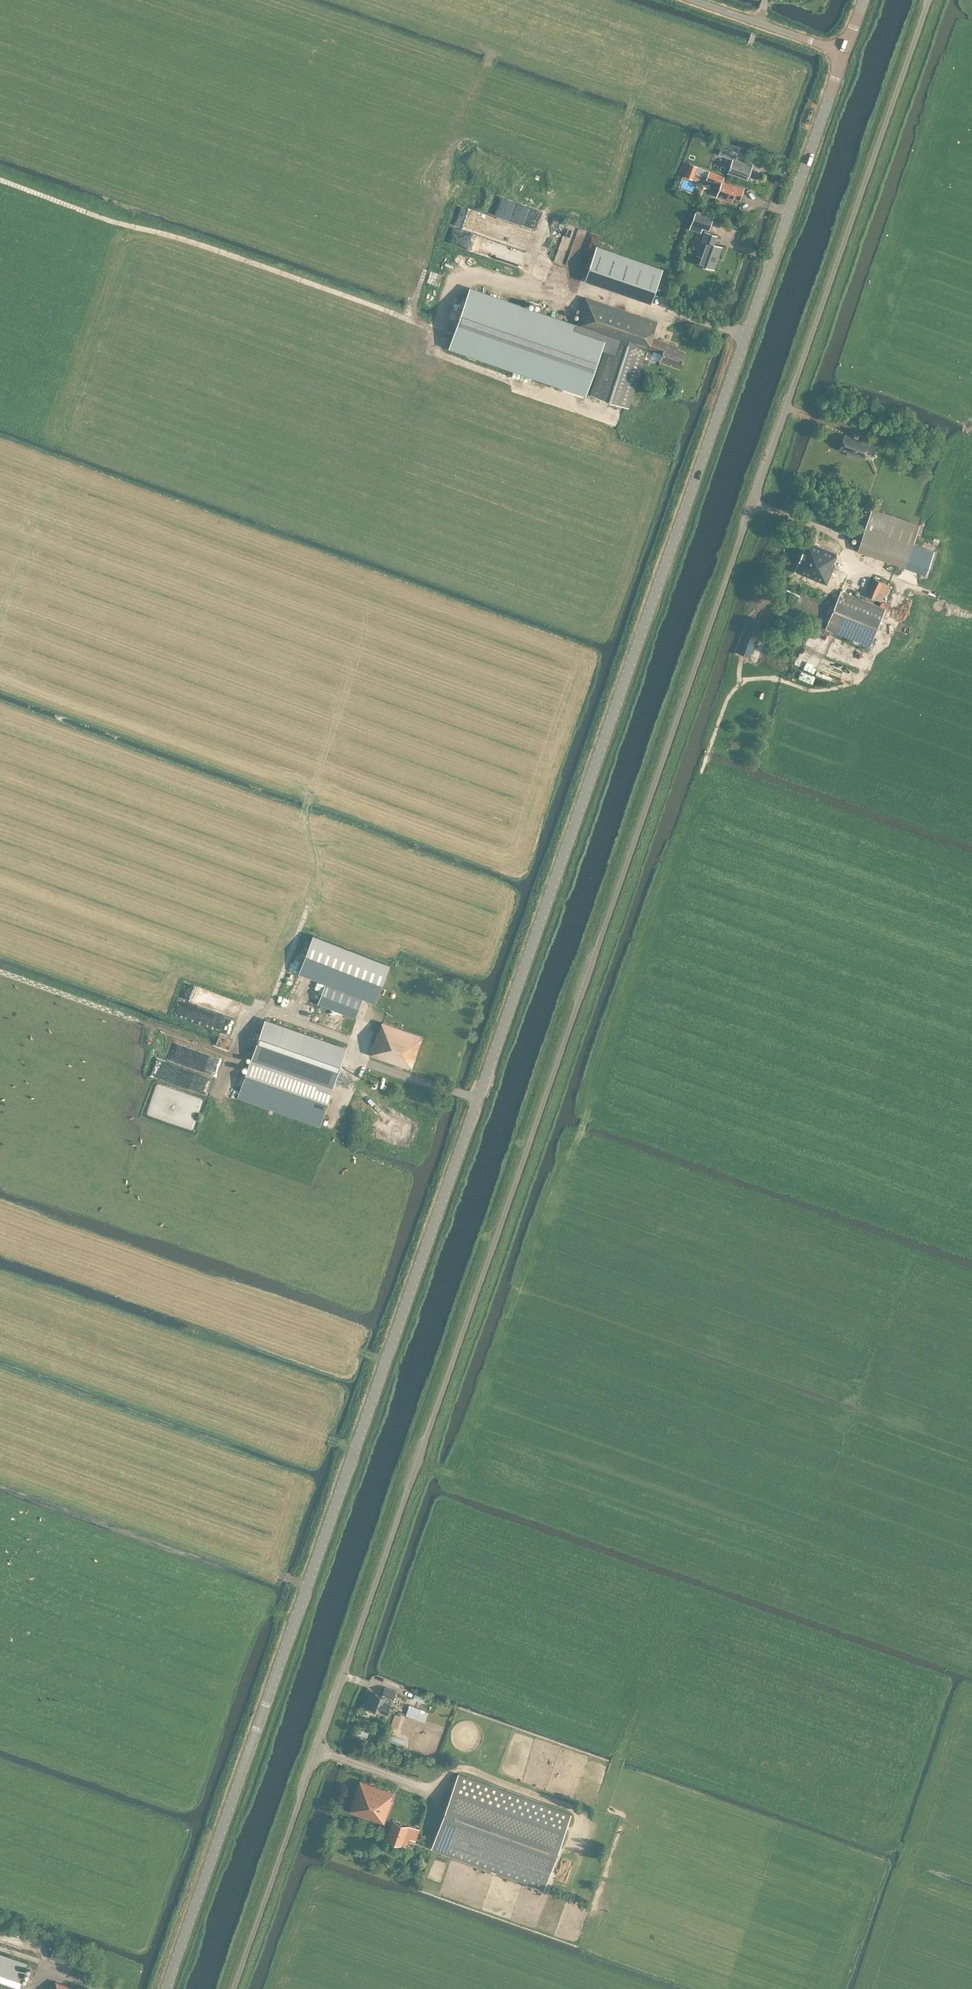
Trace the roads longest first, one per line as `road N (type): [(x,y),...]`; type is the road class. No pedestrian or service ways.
road 1 (unclassified): [(233,1988),(928,0)]
road 2 (tertiary): [(165,1988),(844,52)]
road 3 (track): [(0,178),(435,326),(458,279),(576,285),(746,334)]
road 4 (unclassified): [(844,52),(697,0)]

